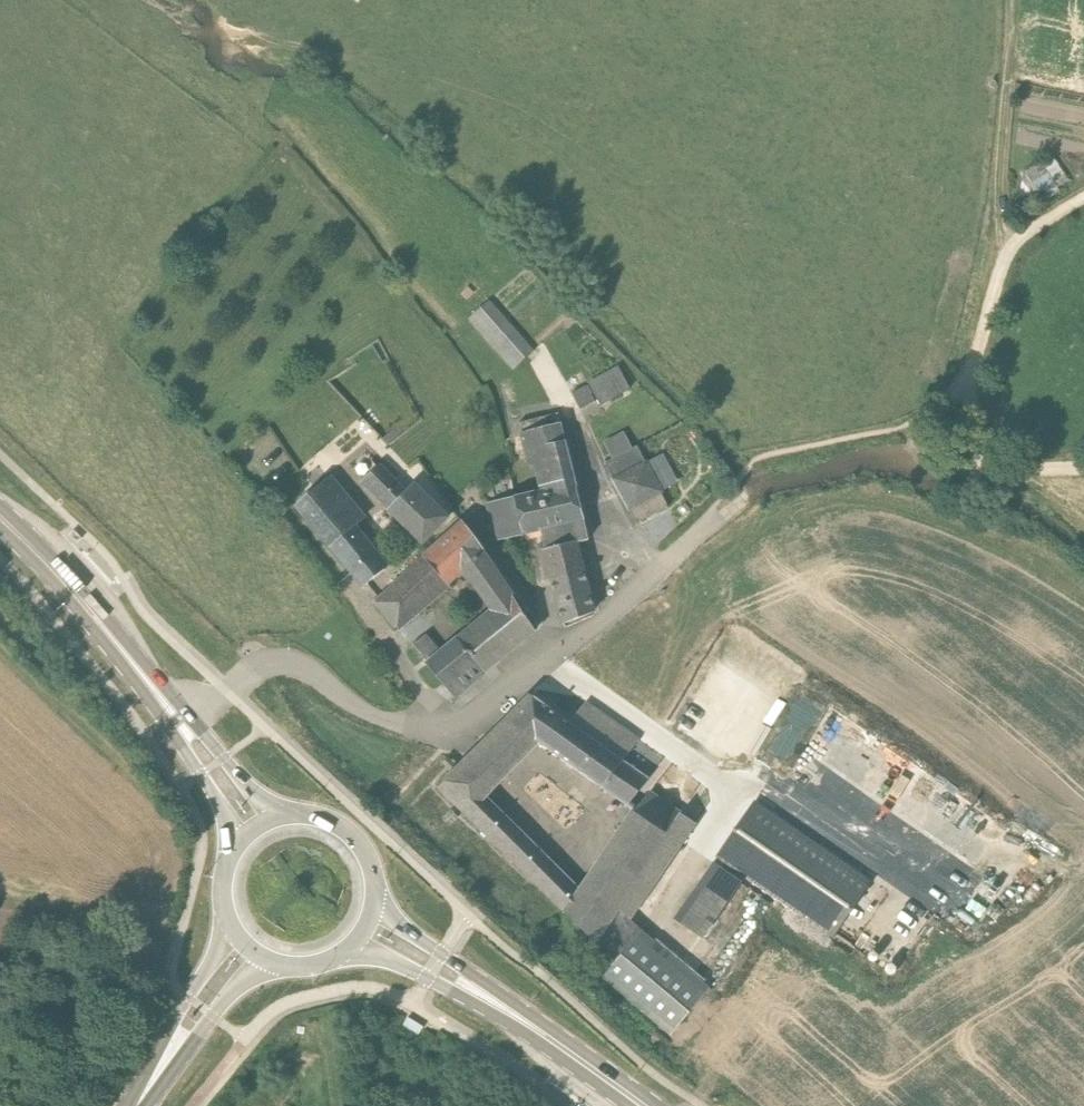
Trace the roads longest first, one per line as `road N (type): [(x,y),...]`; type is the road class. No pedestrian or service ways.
road 1 (unclassified): [(177,719),(264,664),(288,660),(365,711),(444,728),(599,622),(726,511)]
road 2 (unclassified): [(1083,195),(1012,246),(968,375),(985,460),(1083,470)]
road 3 (primary): [(177,719),(62,578),(0,517)]
road 4 (track): [(726,511),(762,484),(916,452),(936,418)]
road 5 (tertiary): [(229,921),(142,1077),(144,1094)]
road 6 (tertiary): [(144,1094),(162,1087),(233,989),(274,962)]
road 7 (primary): [(643,1105),(494,1003)]
road 8 (primary): [(494,1003),(464,968),(375,900)]
road 9 (primary): [(345,951),(494,1003)]
road 10 (primary): [(286,814),(203,732),(177,719)]
road 11 (primary): [(177,719),(183,747),(216,797),(235,848)]
road 12 (primary): [(375,900),(370,862),(355,838),(323,817),(286,814)]

